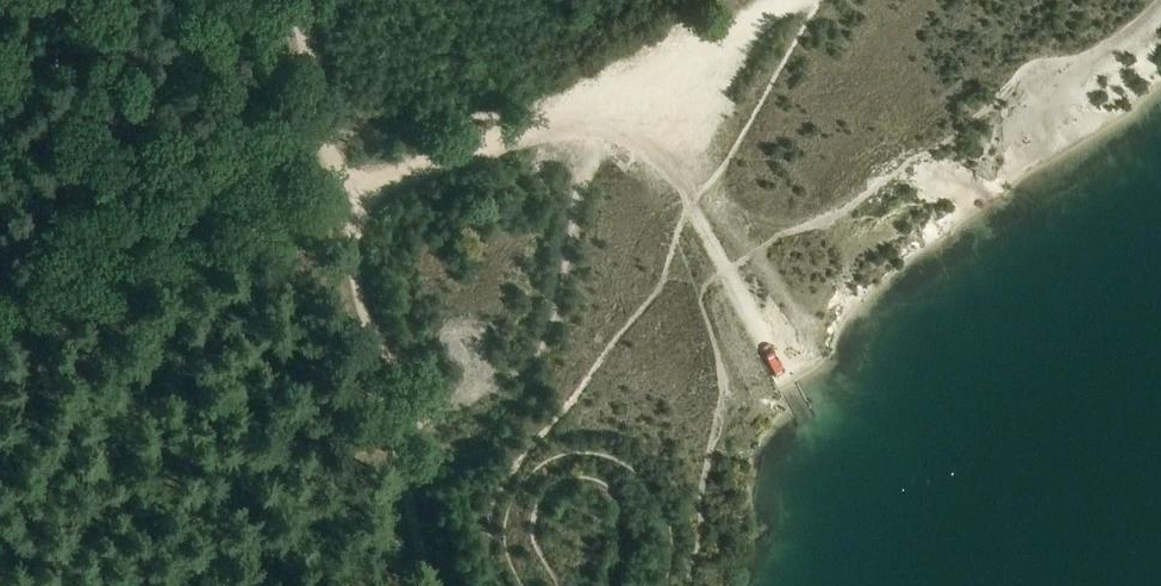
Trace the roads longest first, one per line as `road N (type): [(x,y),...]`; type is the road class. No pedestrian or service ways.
road 1 (track): [(0,303),(334,174)]
road 2 (track): [(390,438),(318,106)]
road 3 (track): [(627,77),(341,206)]
road 4 (track): [(803,405),(689,209)]
road 5 (track): [(784,0),(627,77)]
road 6 (track): [(427,585),(390,438)]

